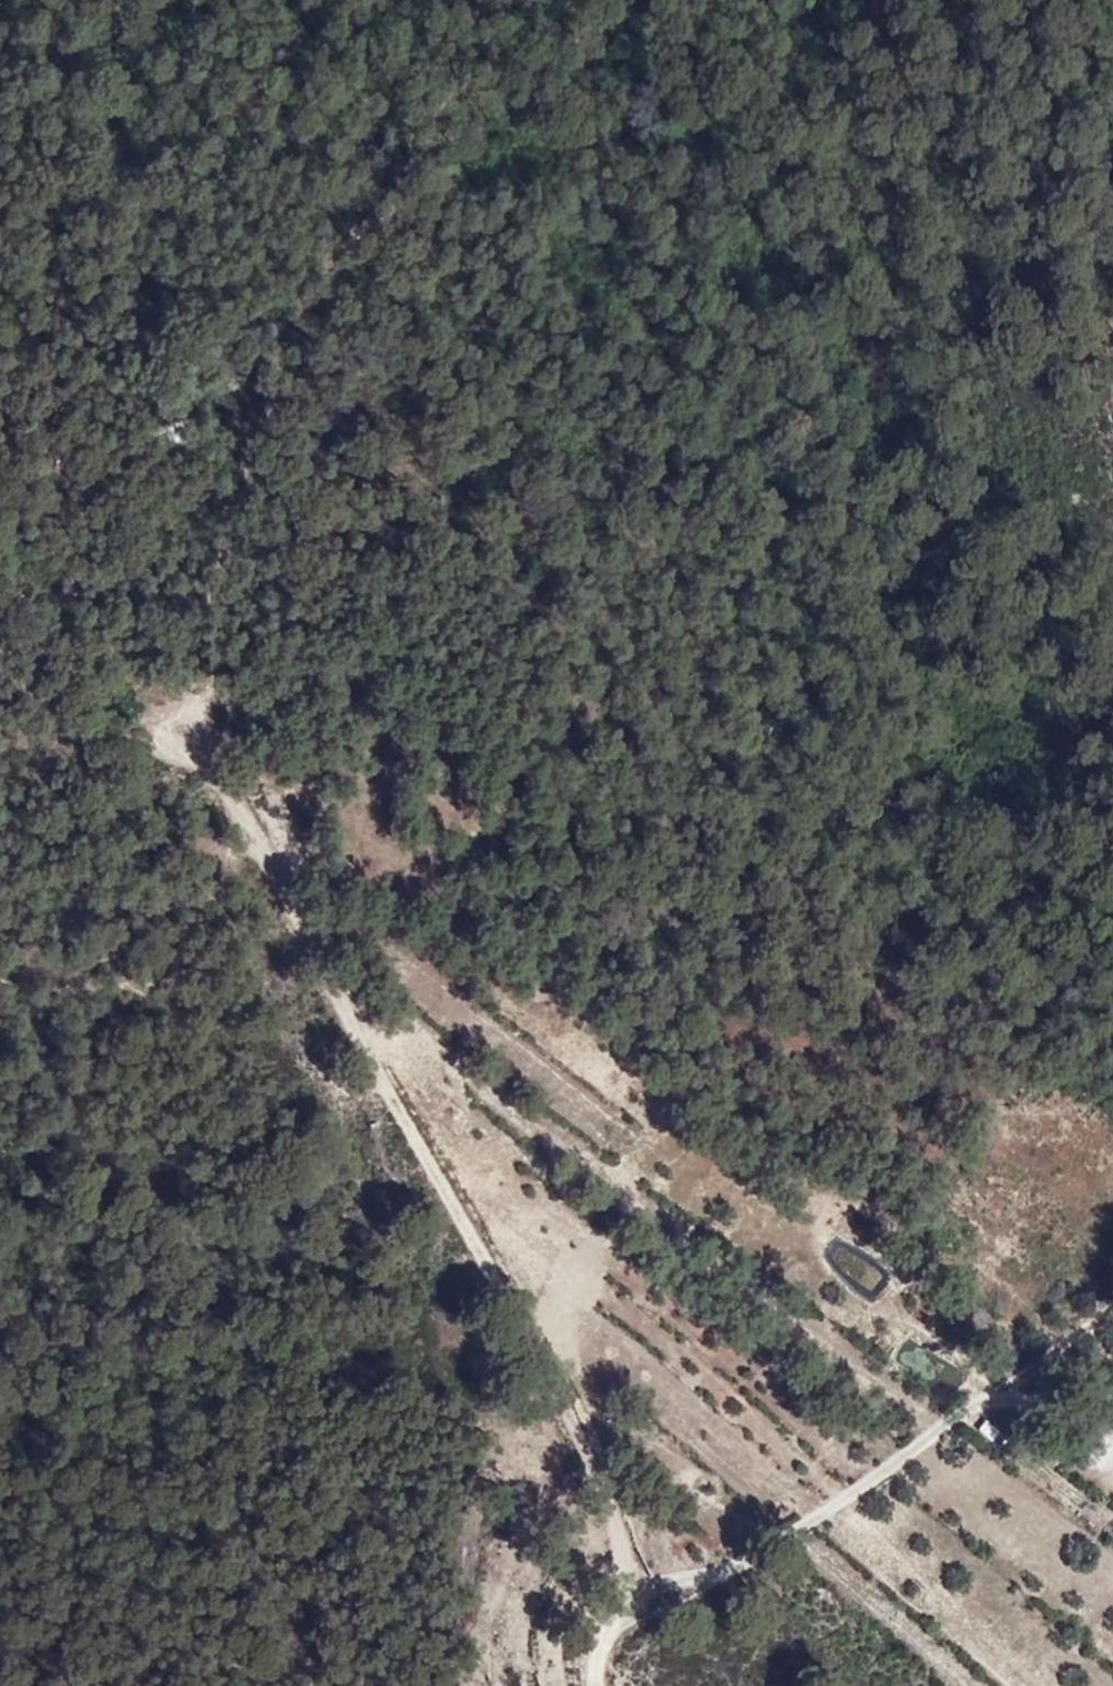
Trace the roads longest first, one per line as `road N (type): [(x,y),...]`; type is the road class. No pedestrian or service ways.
road 1 (unclassified): [(600,1685),(597,1662),(620,1596),(782,1554),(977,1407),(1084,1425)]

